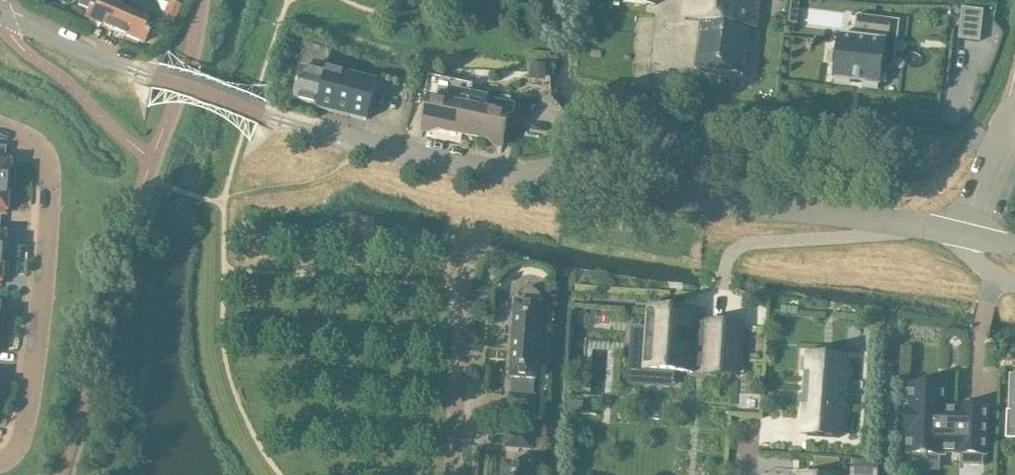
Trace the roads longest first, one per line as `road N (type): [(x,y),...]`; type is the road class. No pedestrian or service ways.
road 1 (unclassified): [(960,233),(580,186),(279,122)]
road 2 (residential): [(0,126),(30,139),(52,165),(24,437),(10,460),(0,463)]
road 3 (residential): [(454,474),(464,286)]
road 4 (unclassified): [(122,67),(0,13)]
road 5 (residential): [(960,233),(1014,122)]

